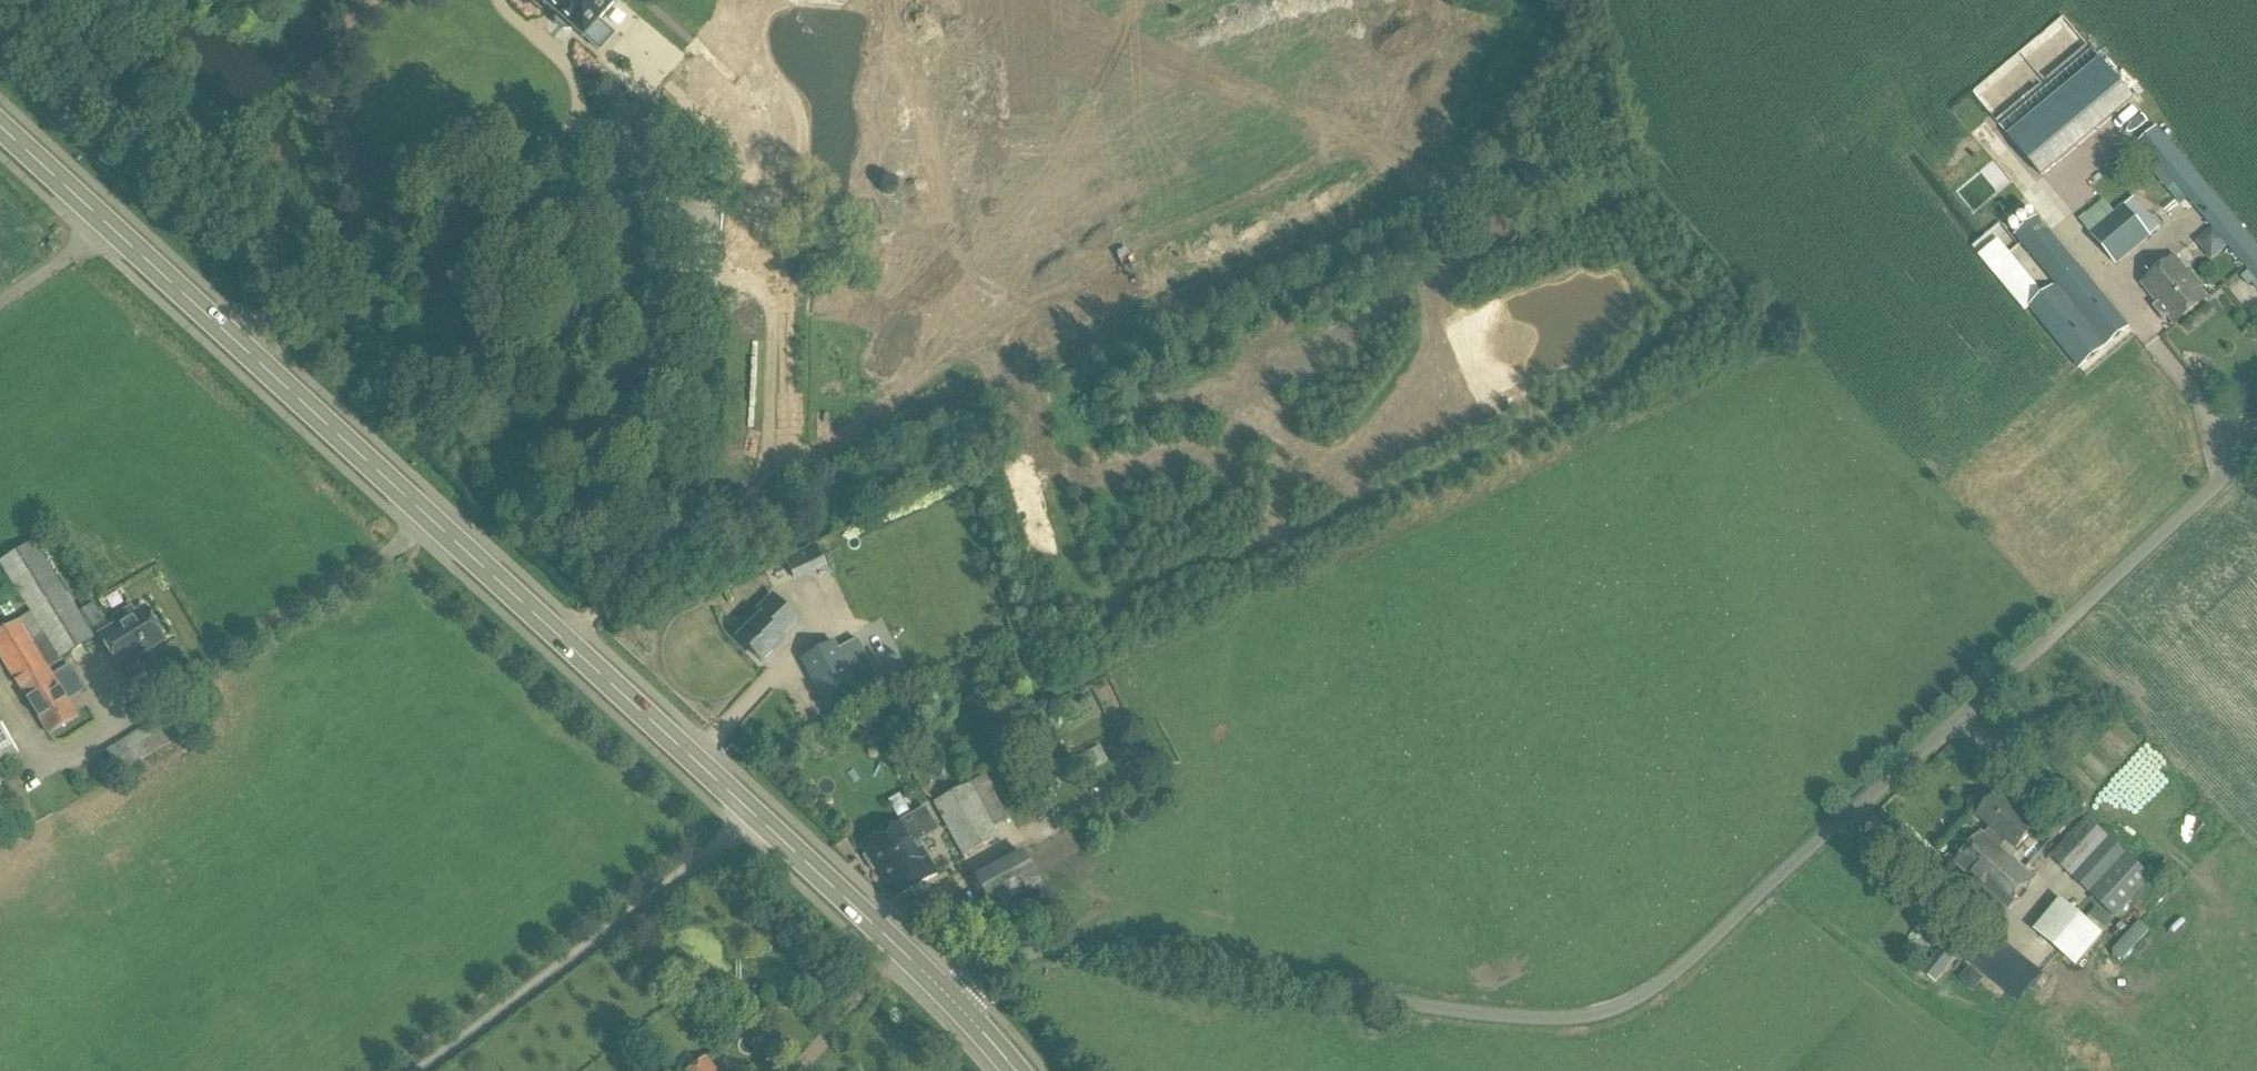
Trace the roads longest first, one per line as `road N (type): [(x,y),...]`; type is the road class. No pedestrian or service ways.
road 1 (unclassified): [(961,1001),(1009,961),(1044,949),(1487,1016),(1564,1020),(1619,1011),(1665,985),(2256,447)]
road 2 (secondary): [(961,1001),(0,120)]

